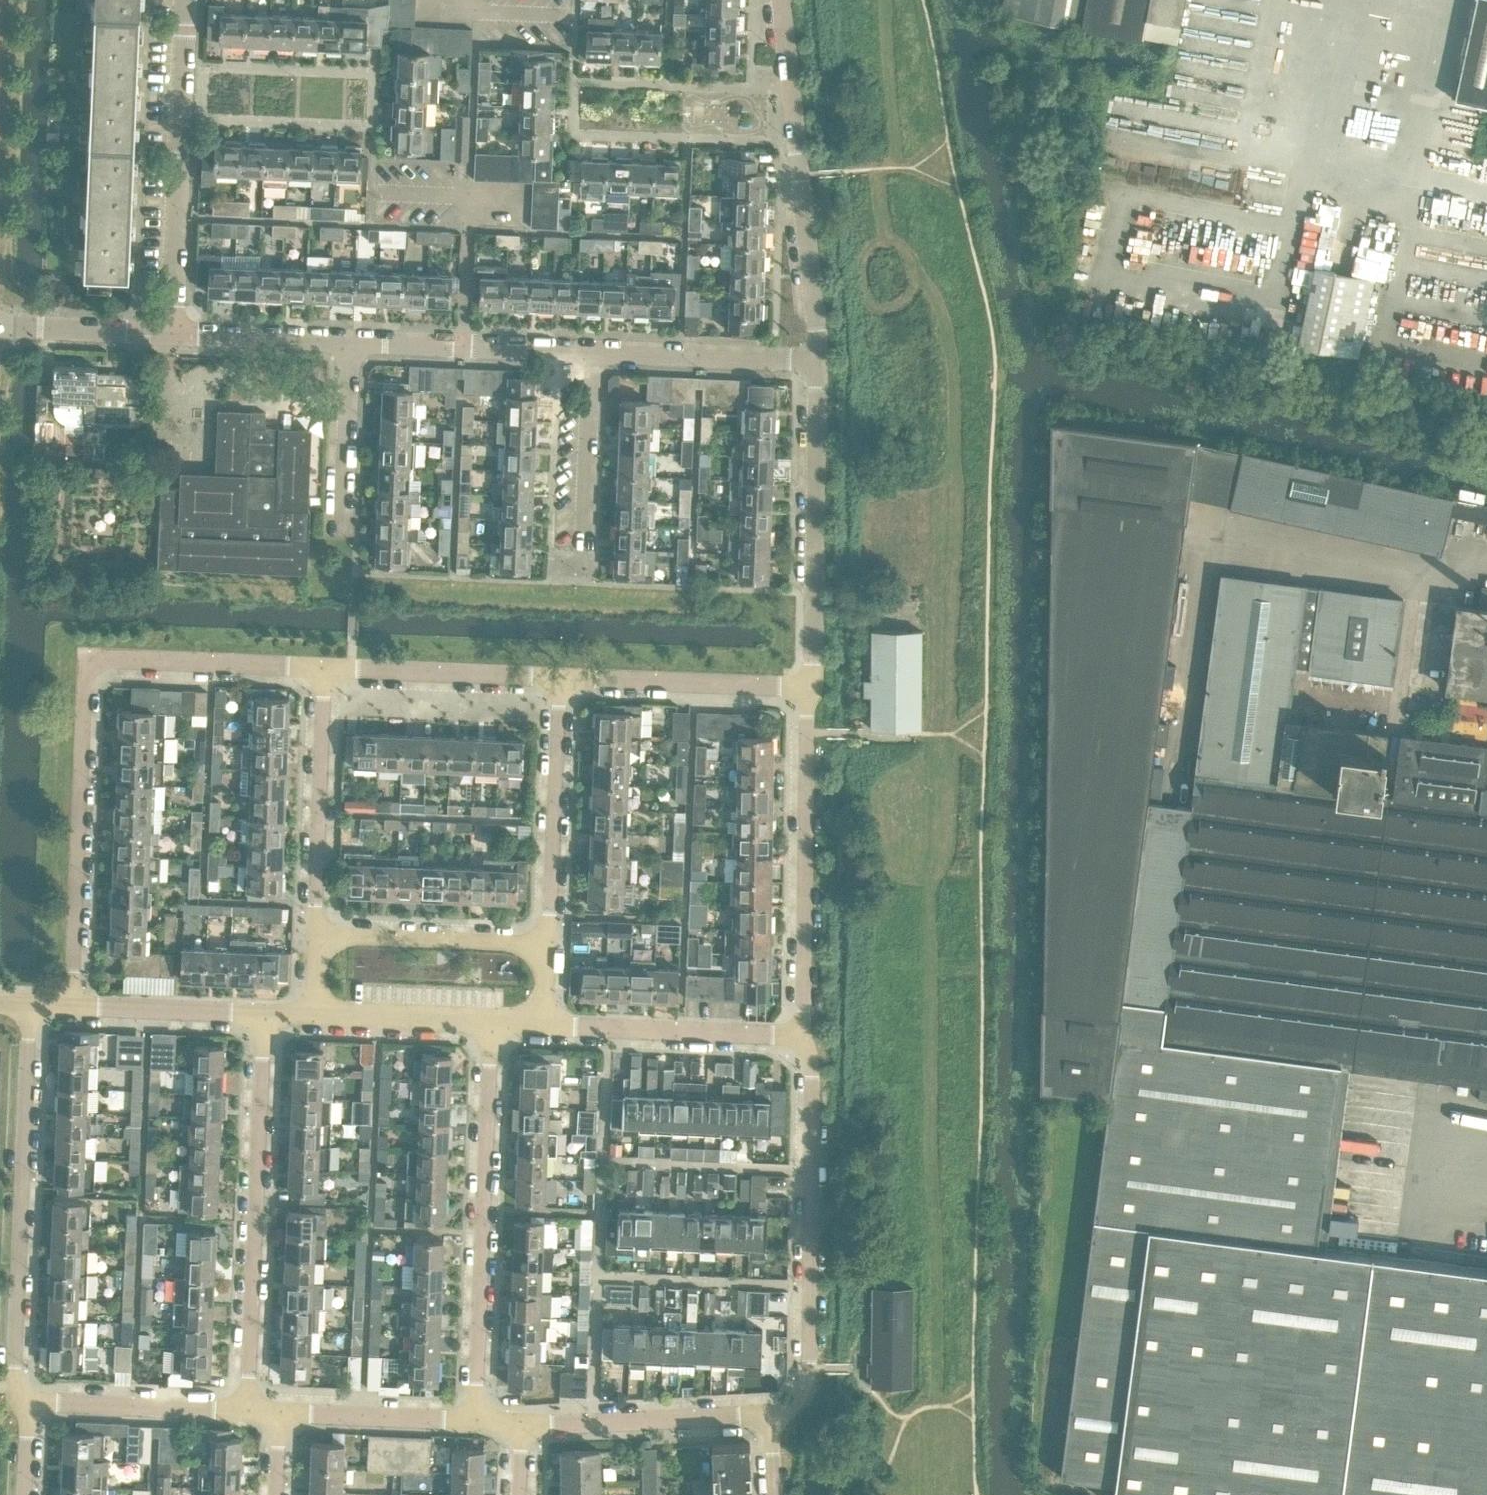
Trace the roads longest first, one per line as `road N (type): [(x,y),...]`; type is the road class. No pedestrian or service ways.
road 1 (residential): [(28,1402),(13,1386),(29,1004)]
road 2 (residential): [(474,1421),(491,1019)]
road 3 (residential): [(801,1035),(812,1075),(808,1382),(797,1403),(770,1415)]
road 4 (residential): [(263,1014),(247,1410)]
road 5 (residential): [(818,359),(782,0)]
road 6 (residential): [(806,686),(801,1035)]
road 7 (residential): [(71,1006),(90,662)]
road 8 (residential): [(170,333),(185,0)]
road 9 (residential): [(806,686),(814,670),(818,359)]
road 10 (residential): [(324,667),(318,936)]
road 11 (residential): [(543,944),(560,677)]
road 12 (residential): [(540,1024),(801,1035)]
road 13 (residential): [(520,1423),(770,1415)]
road 14 (residential): [(806,686),(560,677)]
road 15 (residential): [(350,341),(594,350)]
road 16 (residential): [(560,677),(324,667)]
road 17 (residential): [(324,667),(90,662)]
road 18 (residential): [(543,944),(318,936)]
road 19 (residential): [(594,350),(818,359)]
road 20 (residential): [(28,1402),(247,1410)]
road 21 (residential): [(585,548),(594,350)]
road 22 (residential): [(280,1411),(474,1421)]
road 23 (residential): [(343,534),(350,341)]
road 24 (residential): [(71,1006),(263,1014)]
road 25 (residential): [(170,333),(350,341)]
road 26 (residential): [(315,1013),(491,1019)]
road 27 (residential): [(0,326),(170,333)]

